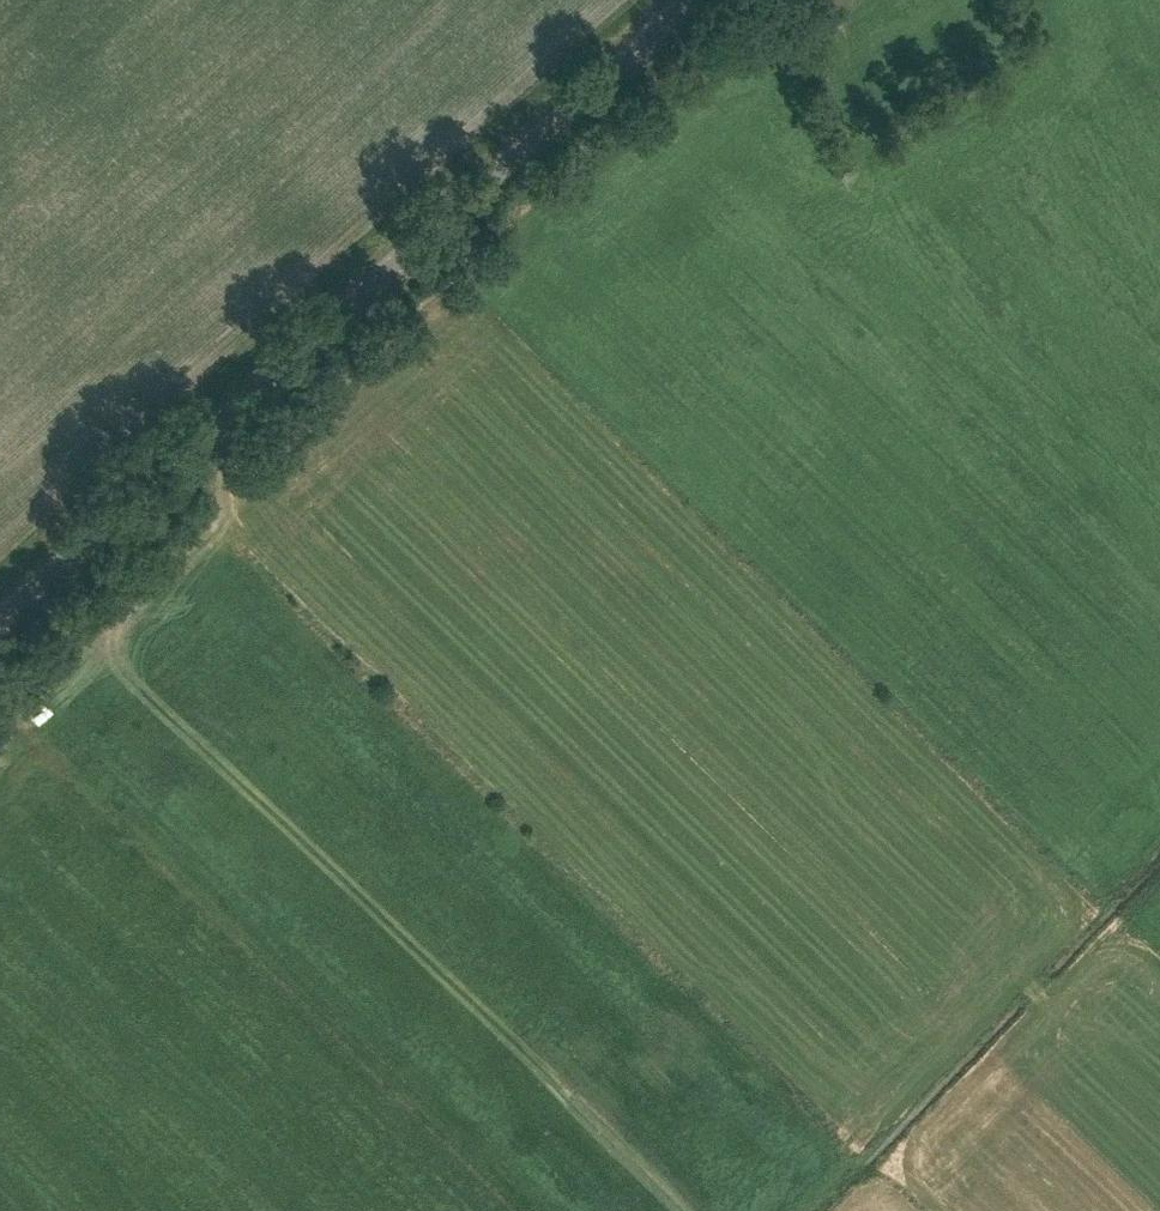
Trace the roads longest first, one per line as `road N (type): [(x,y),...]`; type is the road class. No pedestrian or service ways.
road 1 (tertiary): [(0,617),(690,0)]

